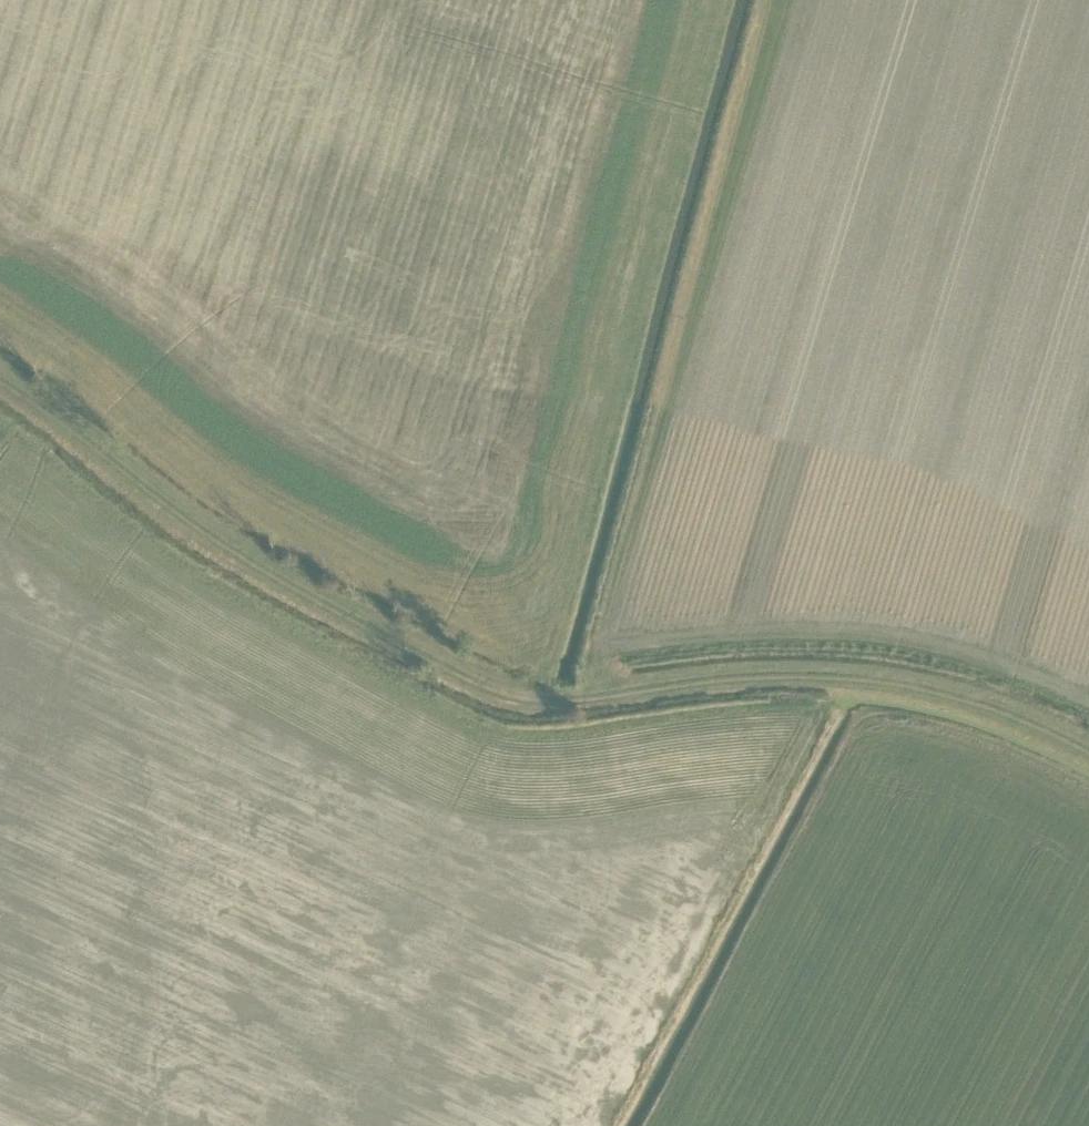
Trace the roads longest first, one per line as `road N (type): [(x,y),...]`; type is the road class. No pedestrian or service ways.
road 1 (track): [(1088,751),(953,694),(849,676),(735,677),(554,702),(509,695),(314,600),(171,513),(0,380)]

